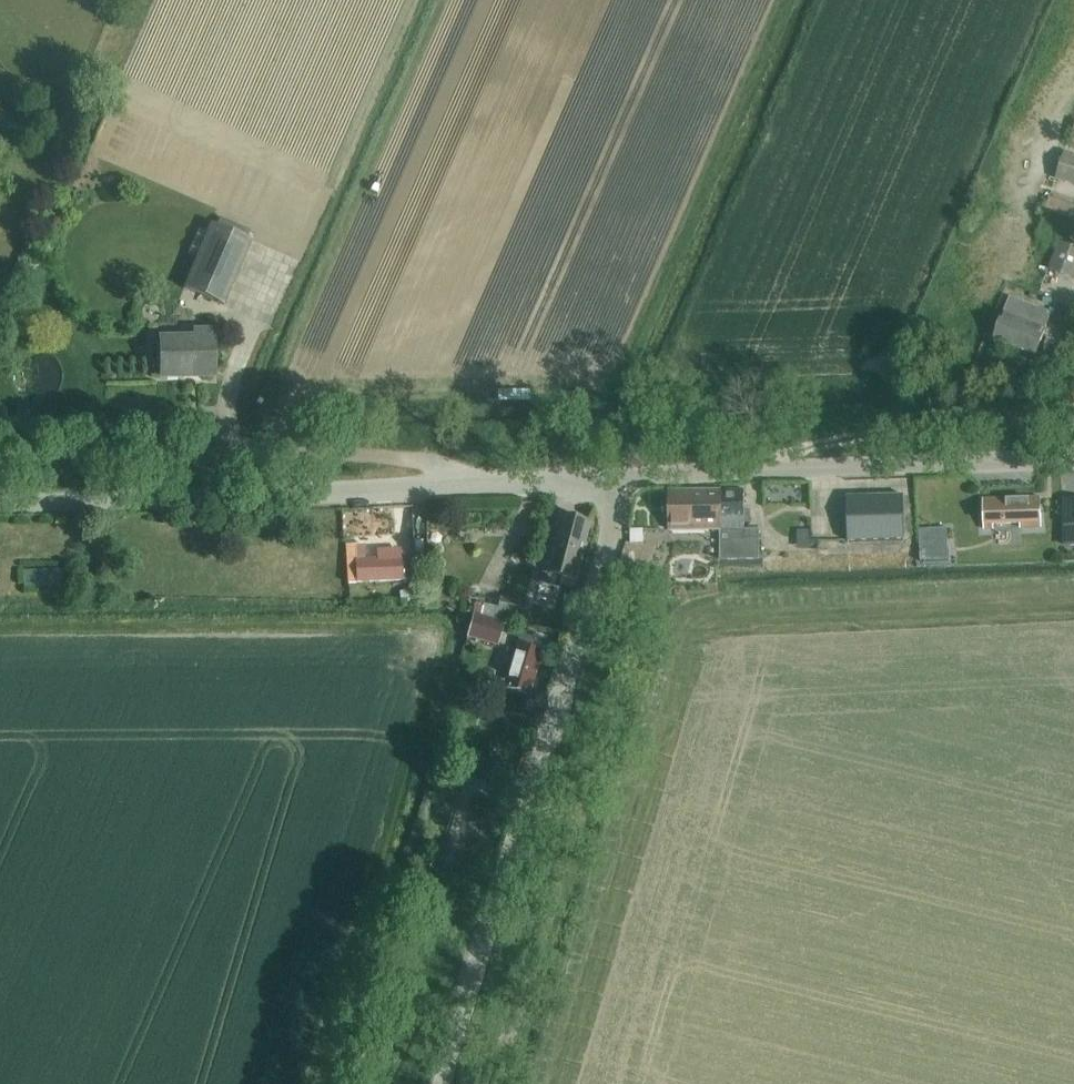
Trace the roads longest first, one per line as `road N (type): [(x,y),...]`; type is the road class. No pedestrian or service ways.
road 1 (track): [(314,1083),(441,663),(442,636),(419,628),(0,629)]
road 2 (track): [(552,1083),(697,625),(1073,600)]
road 3 (unclassified): [(441,1083),(609,541),(611,479)]
road 4 (unclassified): [(0,504),(611,479)]
road 5 (unclassified): [(1073,459),(611,479)]
road 6 (track): [(412,0),(331,185),(285,255)]
road 7 (track): [(0,458),(226,448)]
road 8 (track): [(392,1083),(435,1002),(480,953)]

